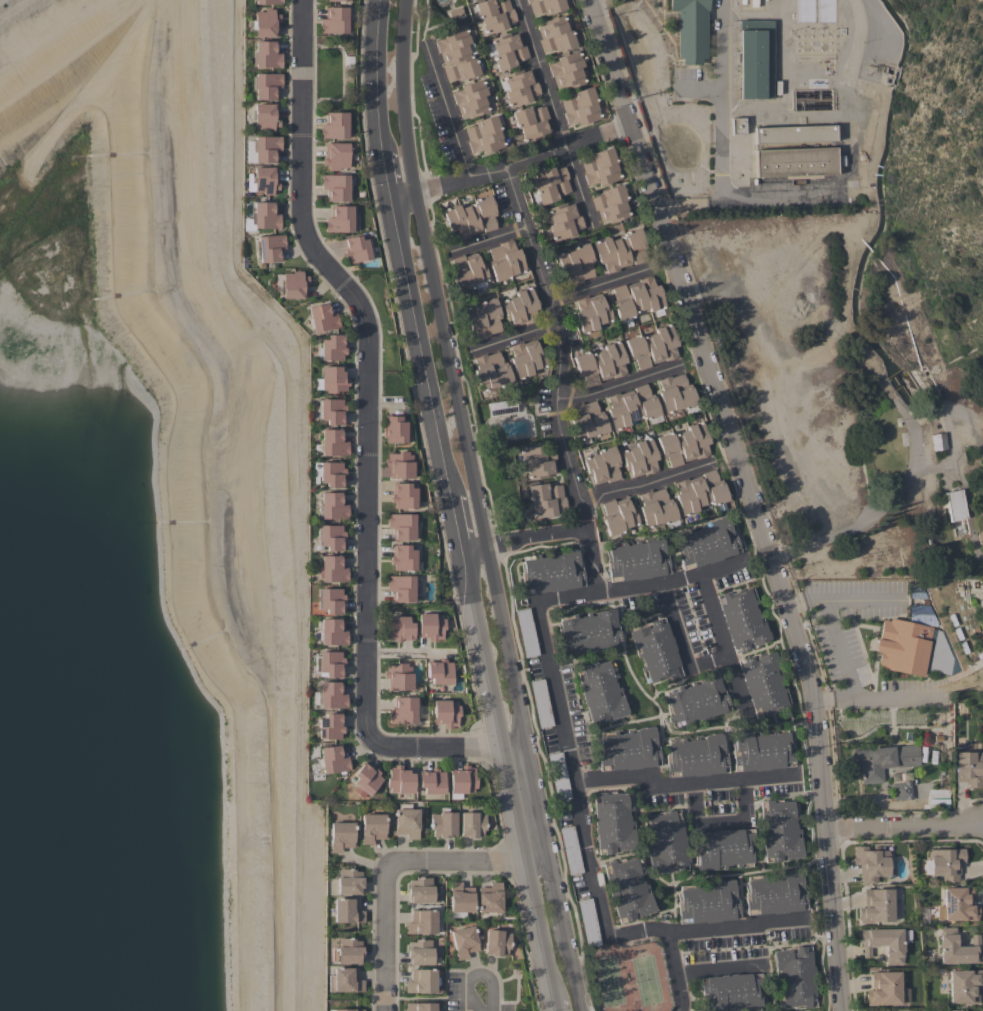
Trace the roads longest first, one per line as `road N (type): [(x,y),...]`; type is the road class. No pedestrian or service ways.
road 1 (tertiary): [(839,1010),(806,662),(586,0)]
road 2 (secondary): [(384,0),(379,64),(388,177),(558,1010)]
road 3 (residential): [(524,744),(393,750),(364,731),(371,353),(364,318),(305,235),(303,0)]
road 4 (residential): [(682,1010),(666,935),(607,941),(534,601),(601,592)]
road 5 (residential): [(580,516),(556,423),(556,325),(505,163)]
road 6 (residential): [(546,860),(390,865),(382,878),(381,1010)]
road 7 (secondary): [(474,486),(413,193)]
road 8 (residential): [(589,226),(514,0)]
road 9 (residential): [(794,776),(650,787),(645,777),(573,782)]
road 10 (residential): [(625,123),(413,193)]
road 11 (residential): [(601,592),(585,532),(485,544)]
road 12 (residential): [(982,825),(828,830)]
road 13 (residential): [(666,935),(813,920)]
road 14 (residential): [(698,577),(745,717)]
road 15 (residential): [(576,501),(715,458)]
road 16 (residential): [(601,592),(742,564)]
road 17 (secondary): [(524,744),(497,604)]
road 18 (secondary): [(404,140),(404,0)]
road 19 (residential): [(423,44),(467,176)]
road 20 (residential): [(556,396),(588,395),(679,363)]

